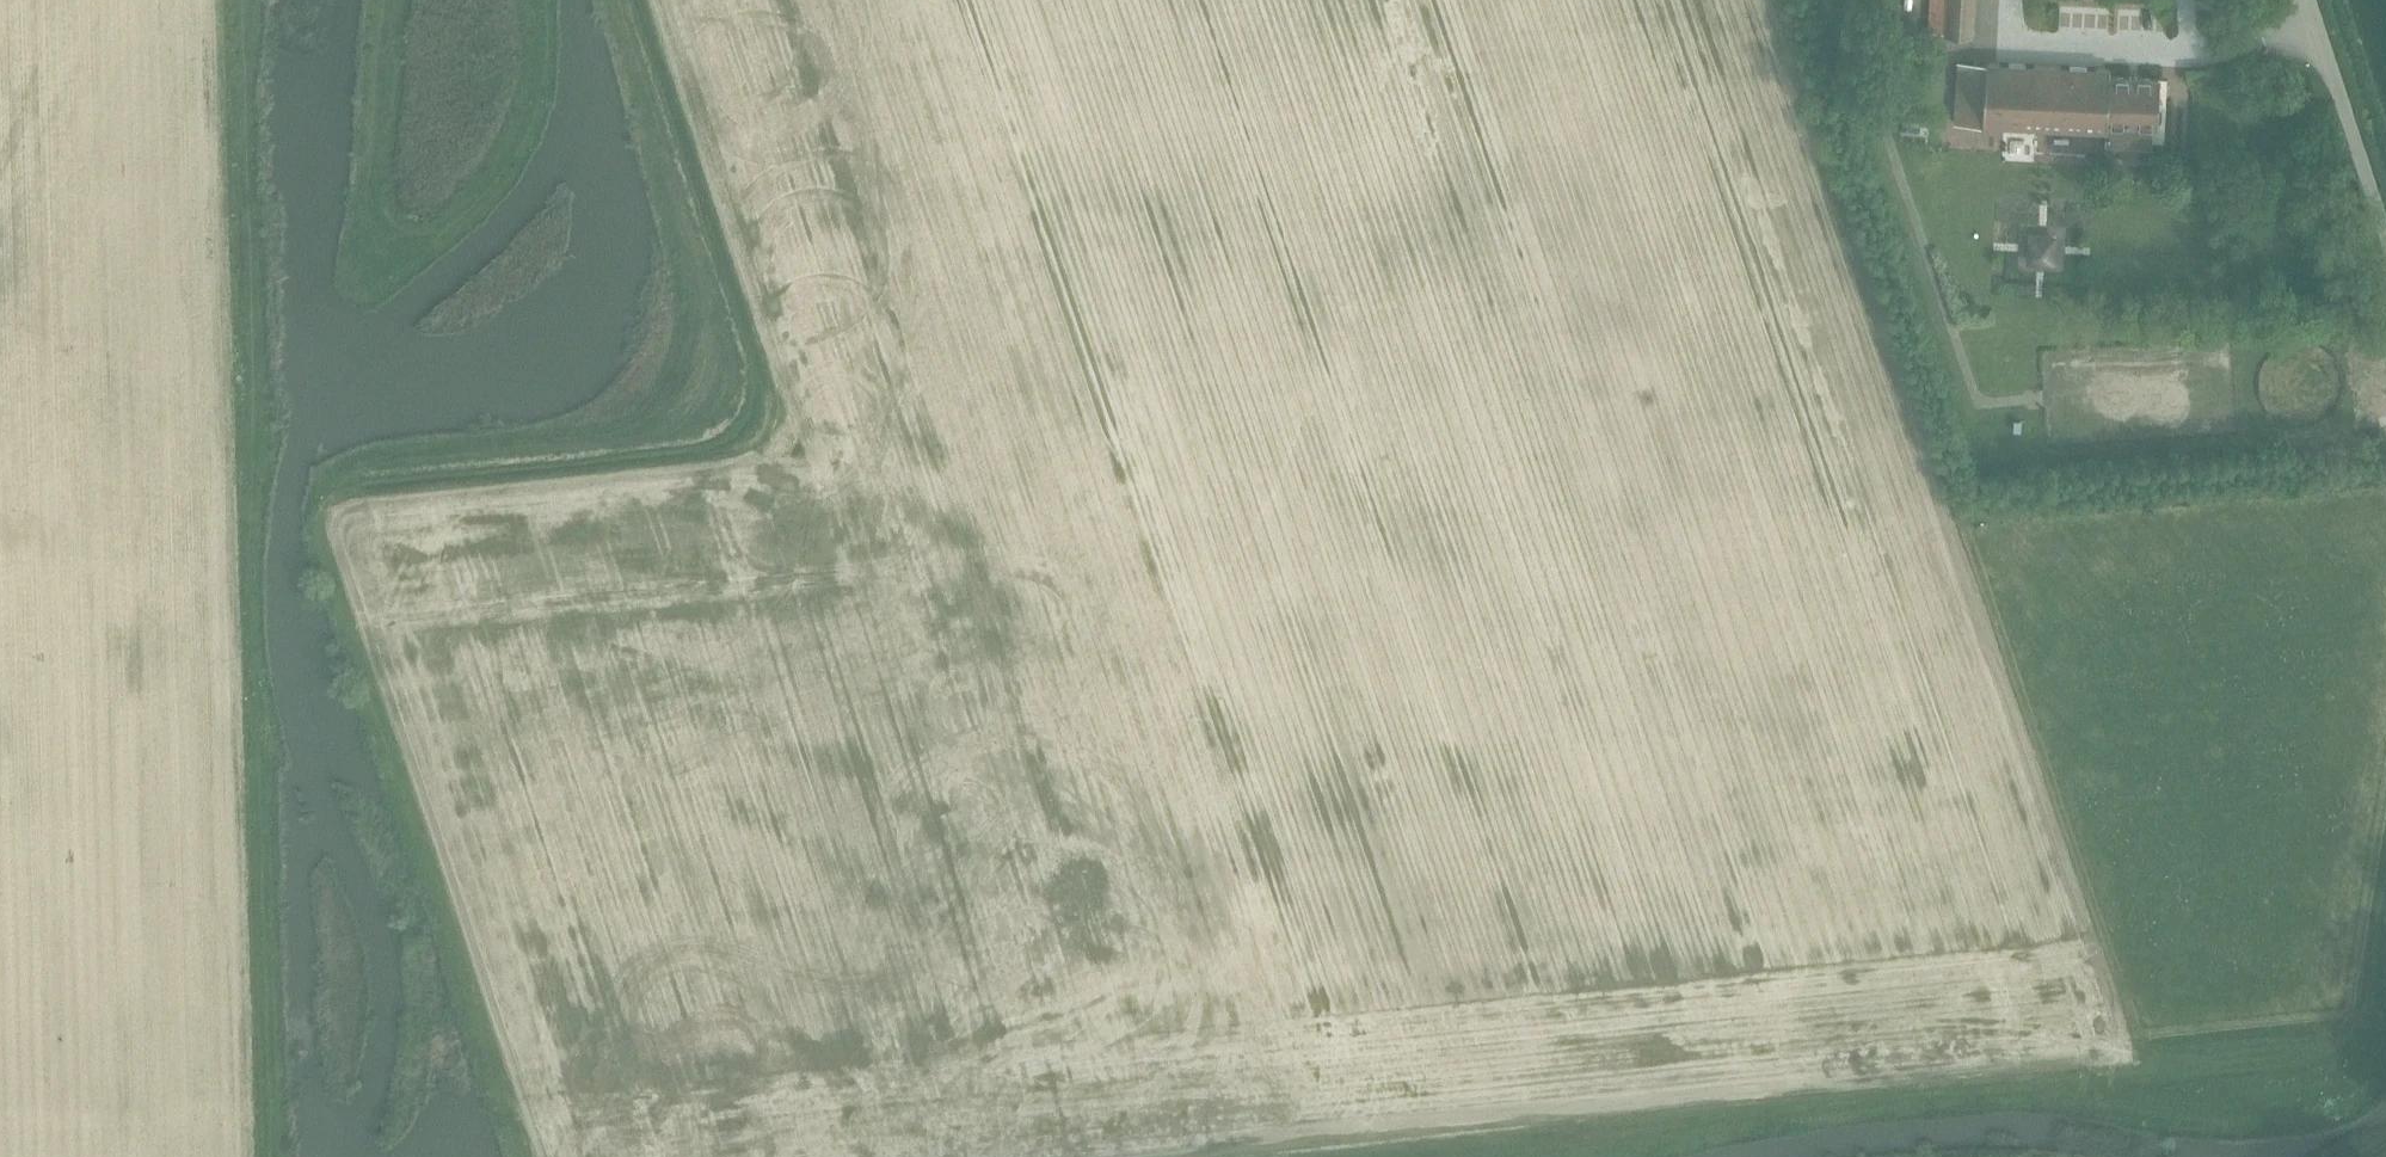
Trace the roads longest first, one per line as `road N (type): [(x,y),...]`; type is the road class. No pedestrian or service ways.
road 1 (unclassified): [(2385,243),(2307,0)]

